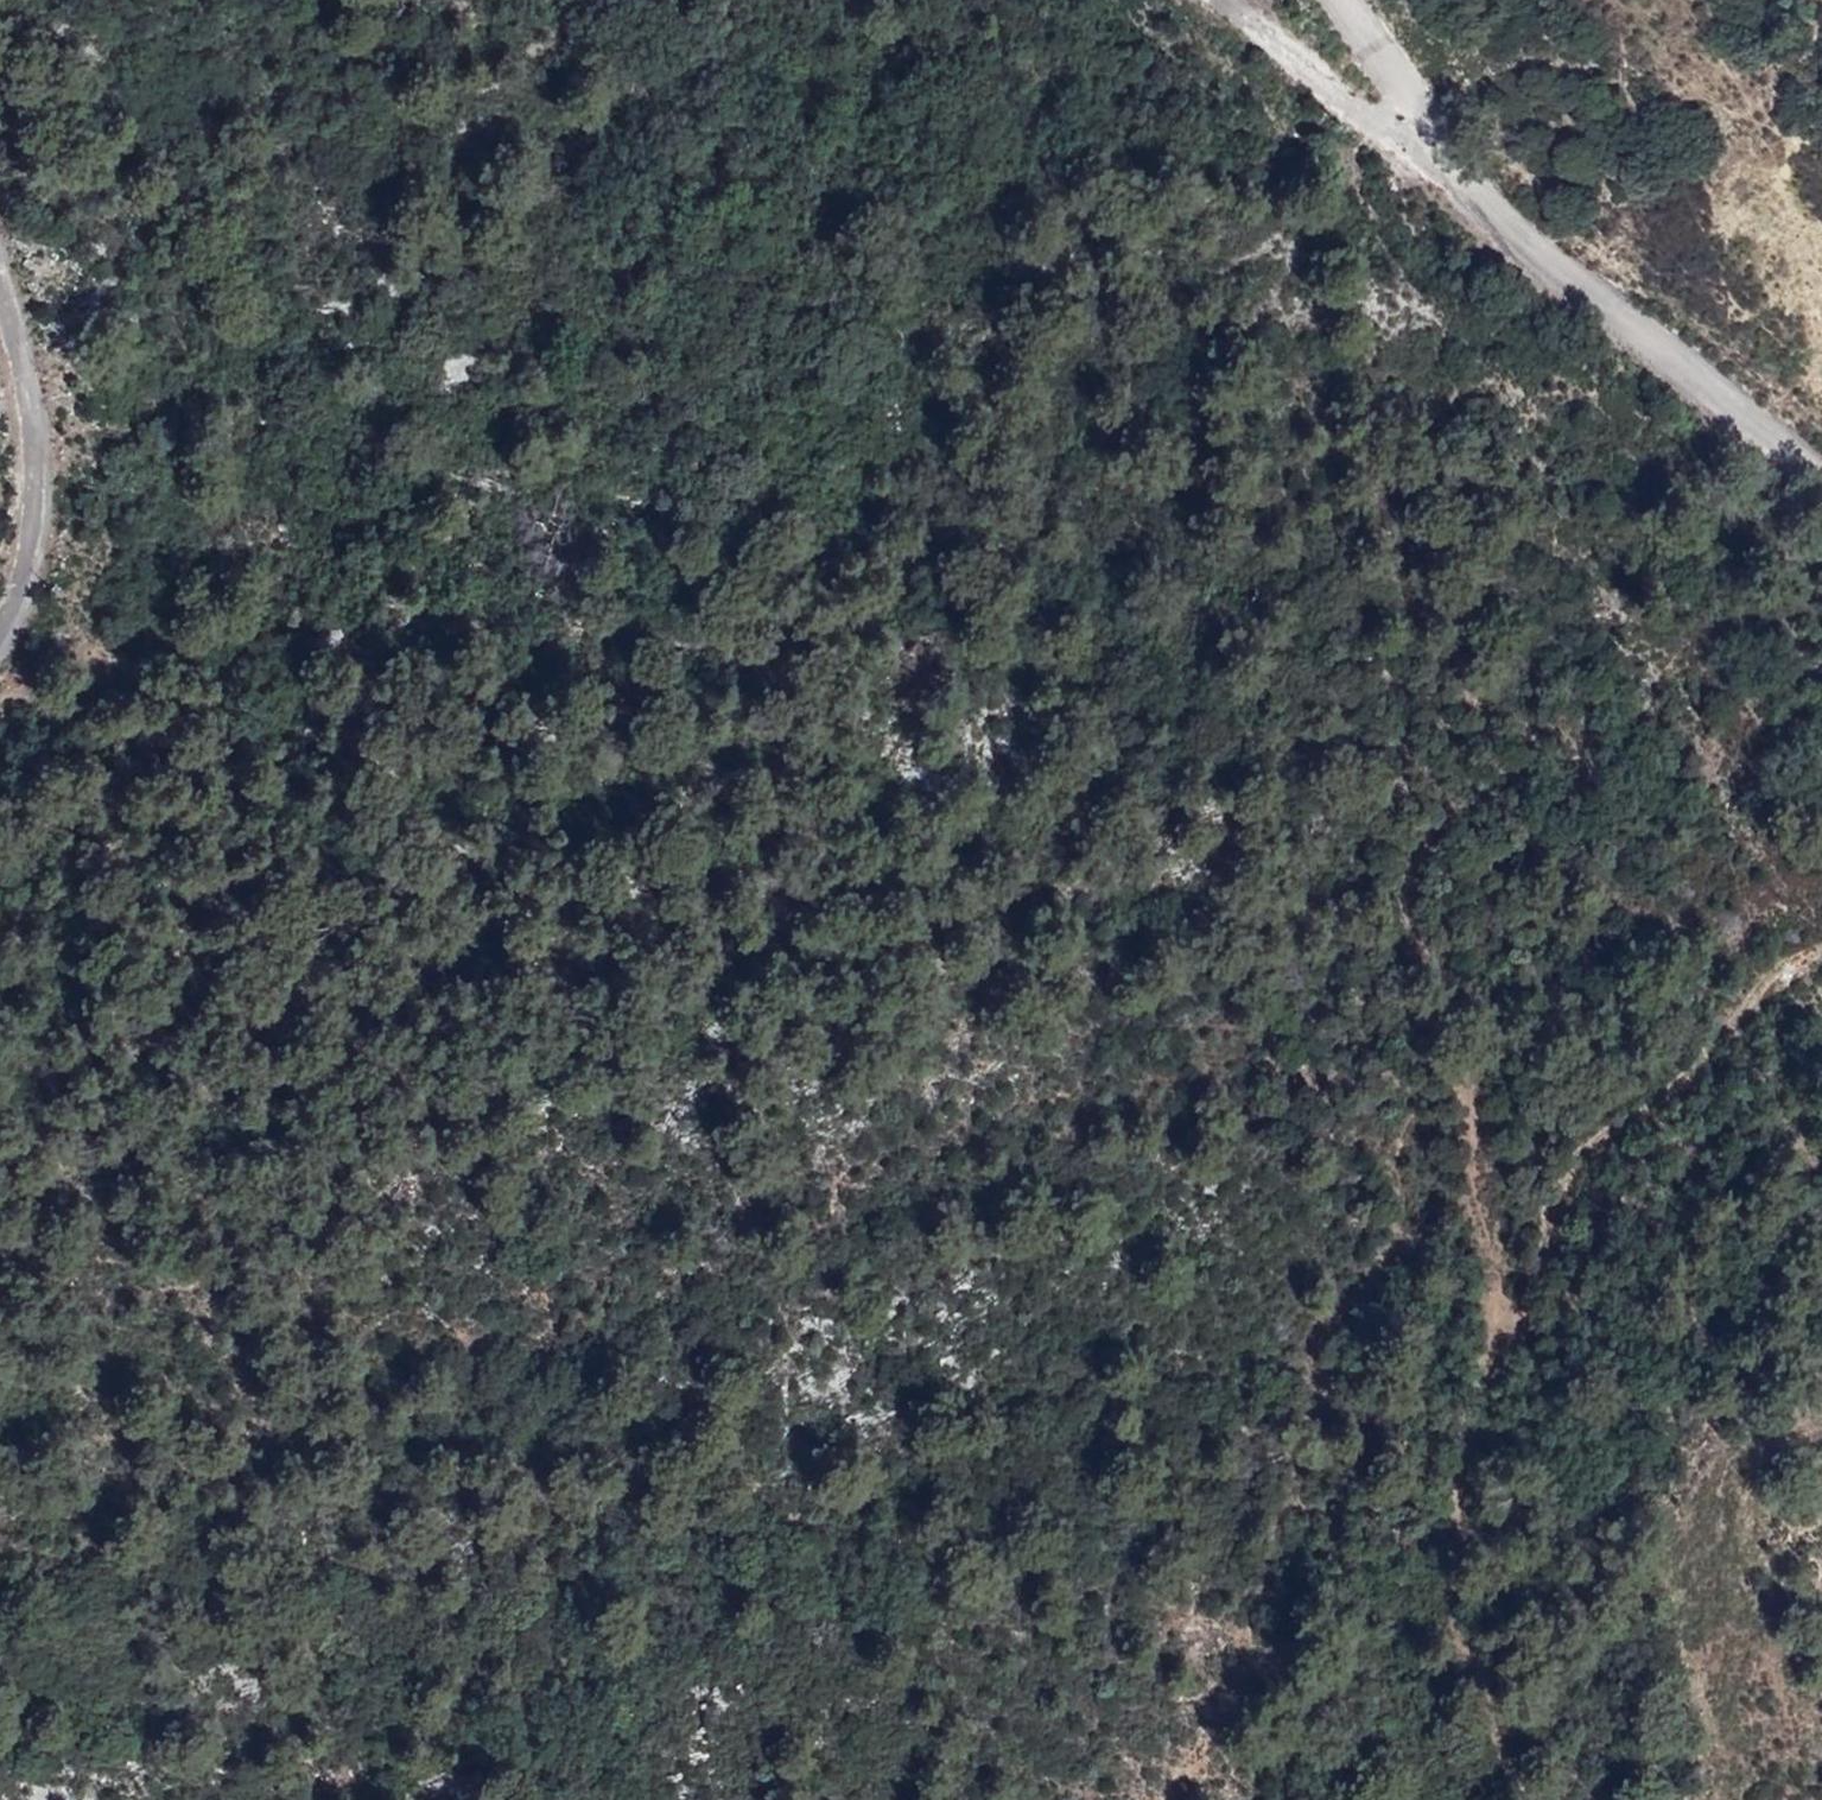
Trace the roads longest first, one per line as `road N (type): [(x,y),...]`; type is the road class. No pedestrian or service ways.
road 1 (unclassified): [(1821,486),(1429,149),(1212,0)]
road 2 (unclassified): [(0,624),(10,610),(35,475),(0,291)]

